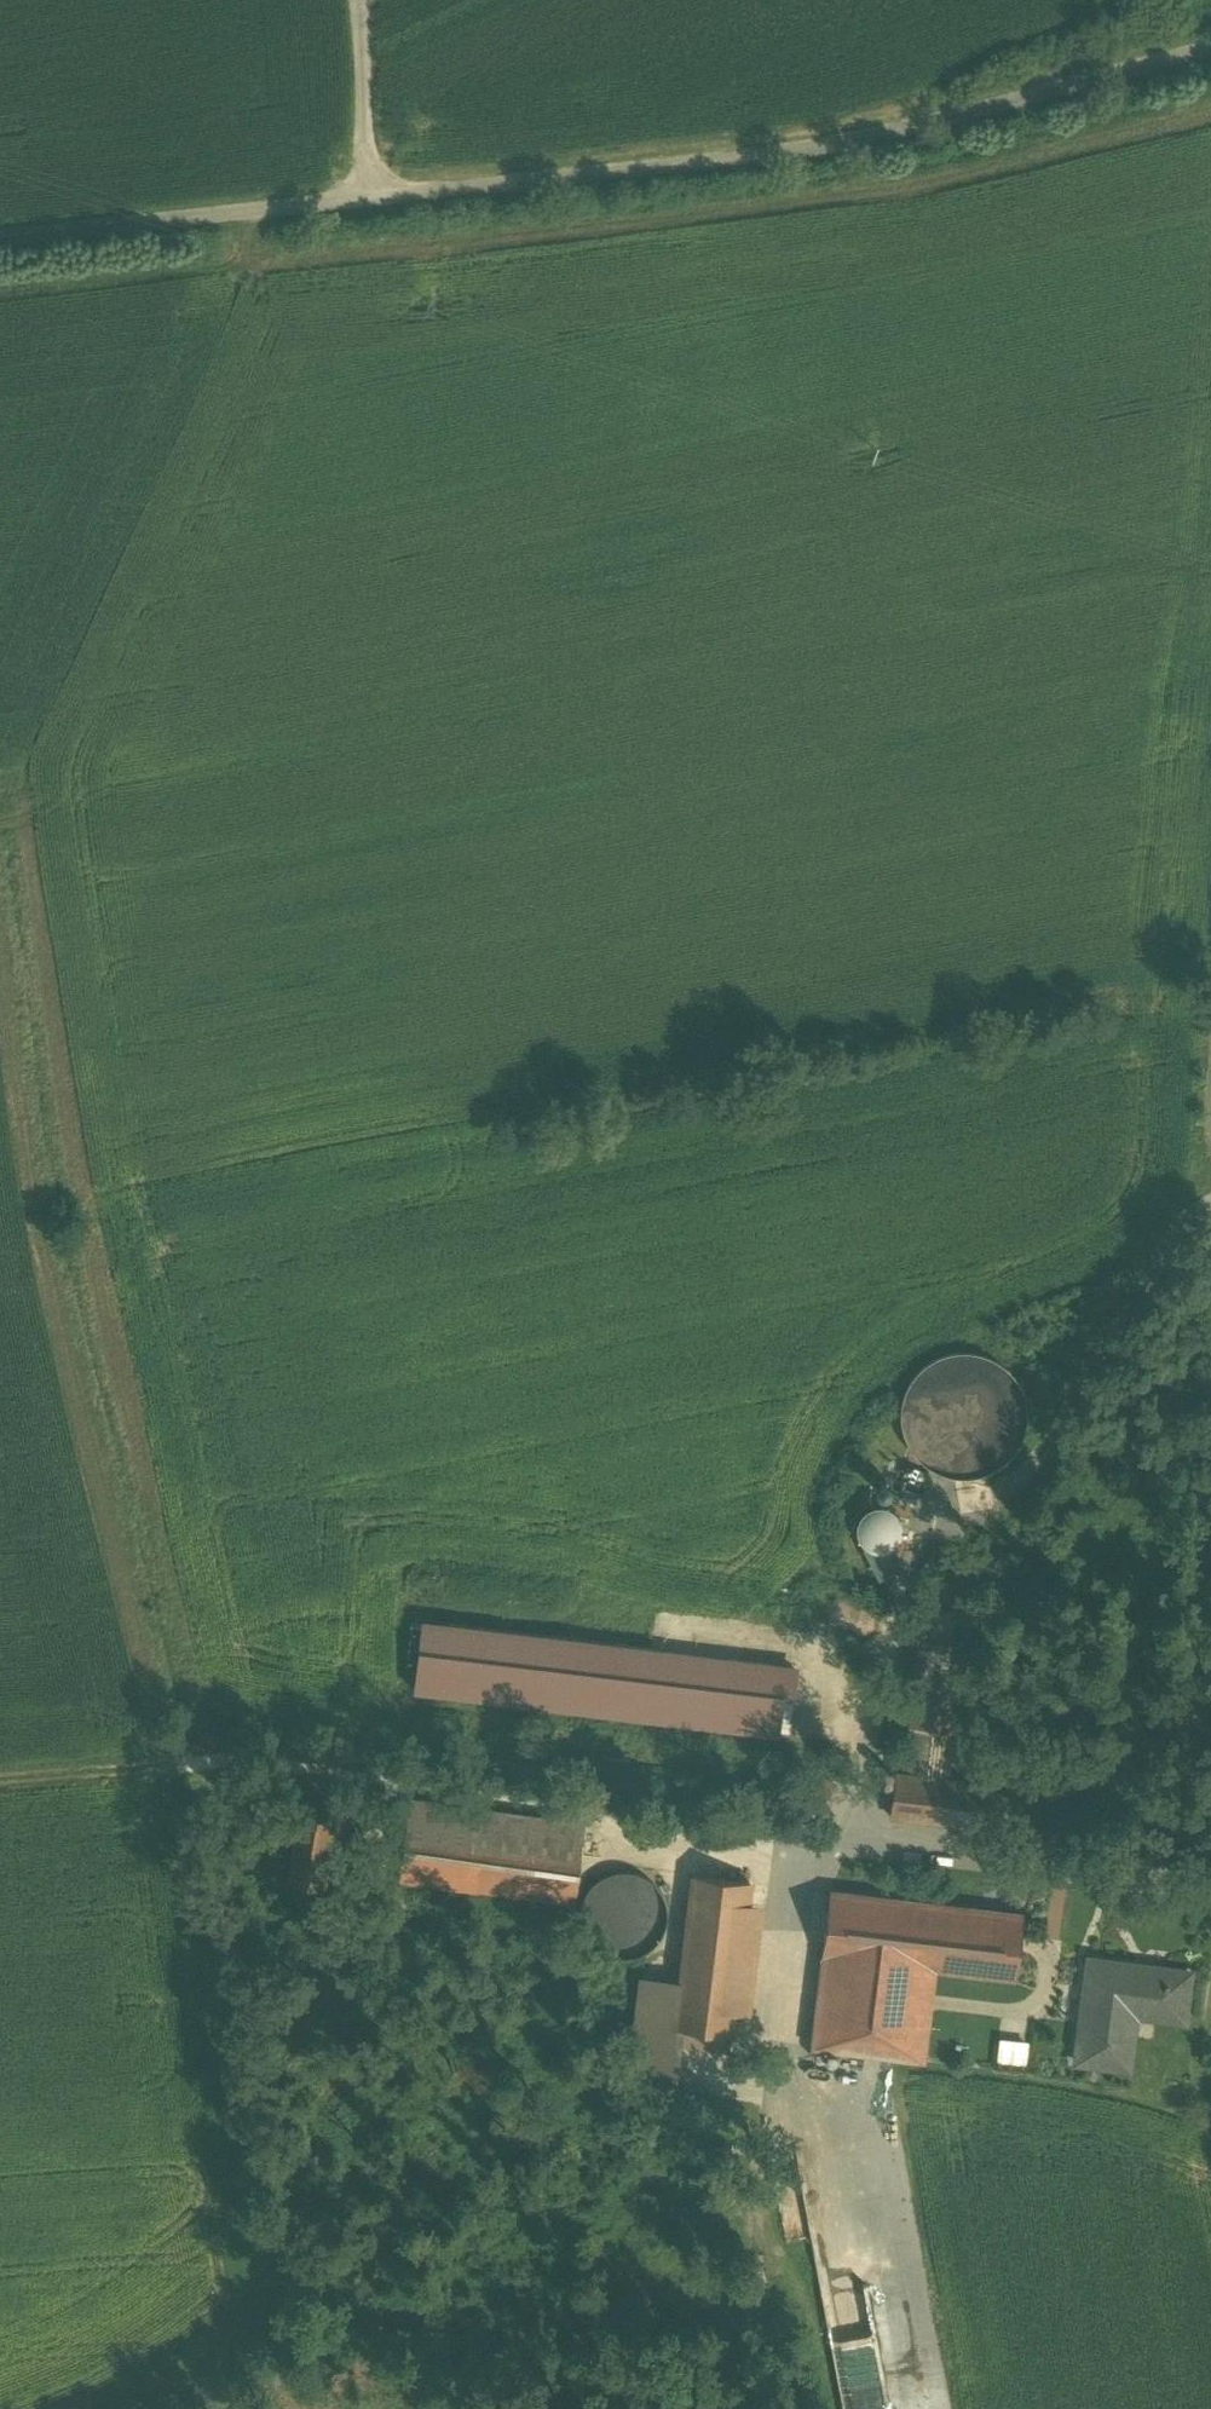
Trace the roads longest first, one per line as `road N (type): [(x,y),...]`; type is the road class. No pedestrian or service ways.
road 1 (unclassified): [(1210,49),(849,139),(0,245)]

